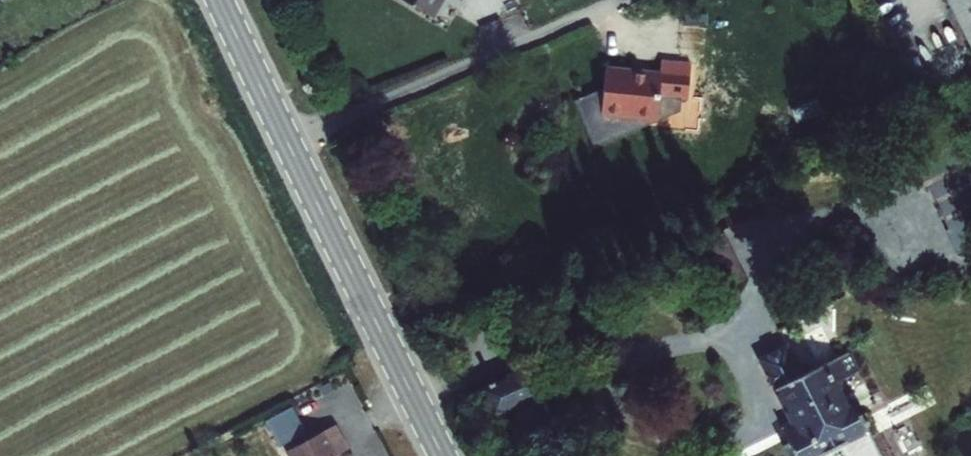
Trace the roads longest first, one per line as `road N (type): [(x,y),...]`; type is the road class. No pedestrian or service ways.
road 1 (secondary): [(219,0),(442,455)]

